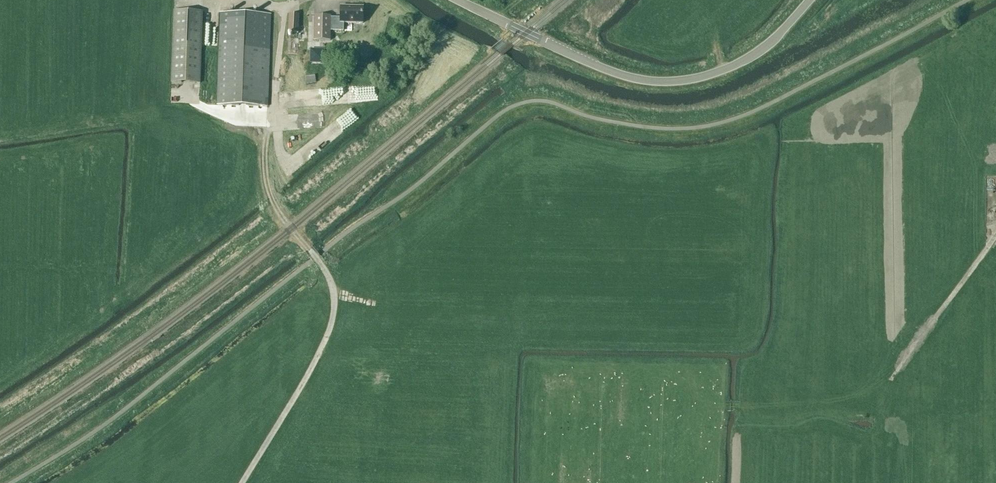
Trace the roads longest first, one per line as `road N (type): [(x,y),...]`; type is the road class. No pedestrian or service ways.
road 1 (tertiary): [(457,0),(613,72),(673,81),(754,54),(809,0)]
road 2 (track): [(995,237),(891,380)]

